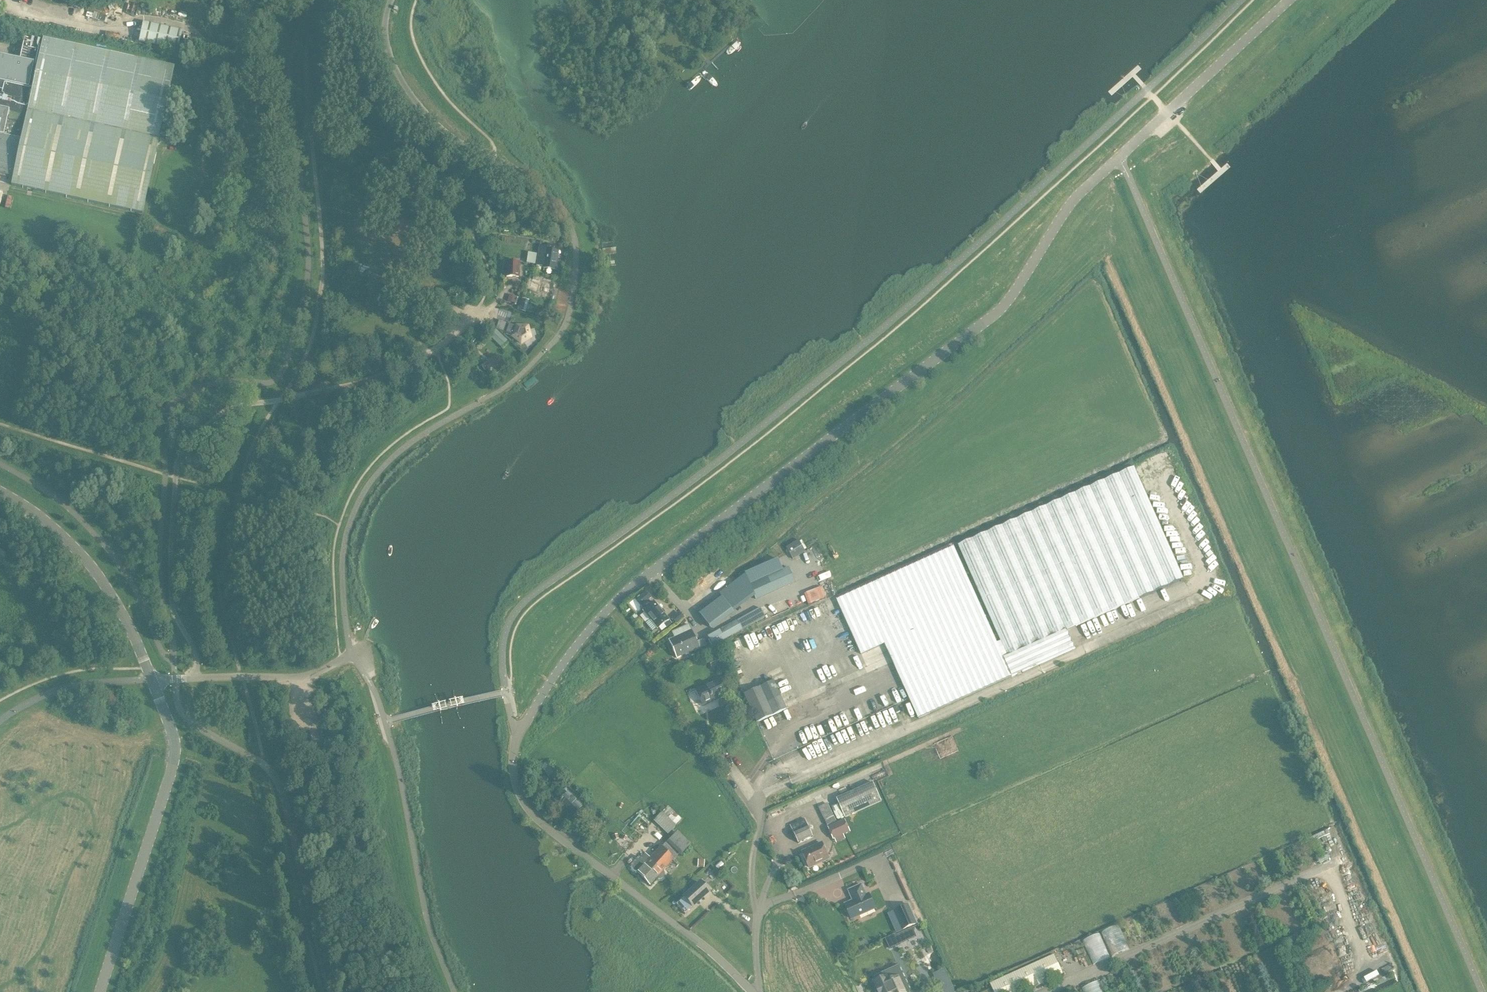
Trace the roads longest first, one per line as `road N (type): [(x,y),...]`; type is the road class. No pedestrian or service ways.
road 1 (unclassified): [(752,991),(536,819),(514,776),(517,736),(568,656),(631,587),(1006,303),(1075,198),(1289,0)]
road 2 (tertiary): [(100,991),(176,749),(152,679)]
road 3 (tertiary): [(152,679),(98,575),(53,528),(0,491)]
road 4 (unclassified): [(152,679),(297,677),(353,652)]

